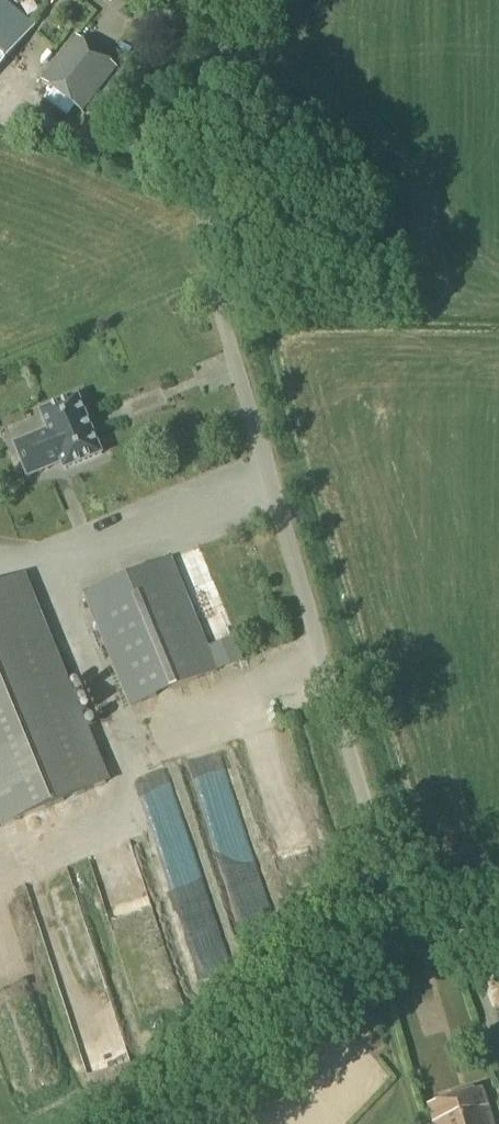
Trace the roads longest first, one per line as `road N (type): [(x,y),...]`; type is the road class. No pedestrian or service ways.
road 1 (unclassified): [(400,924),(213,273),(207,184),(233,0)]
road 2 (unclassified): [(172,1123),(335,955),(400,924)]

